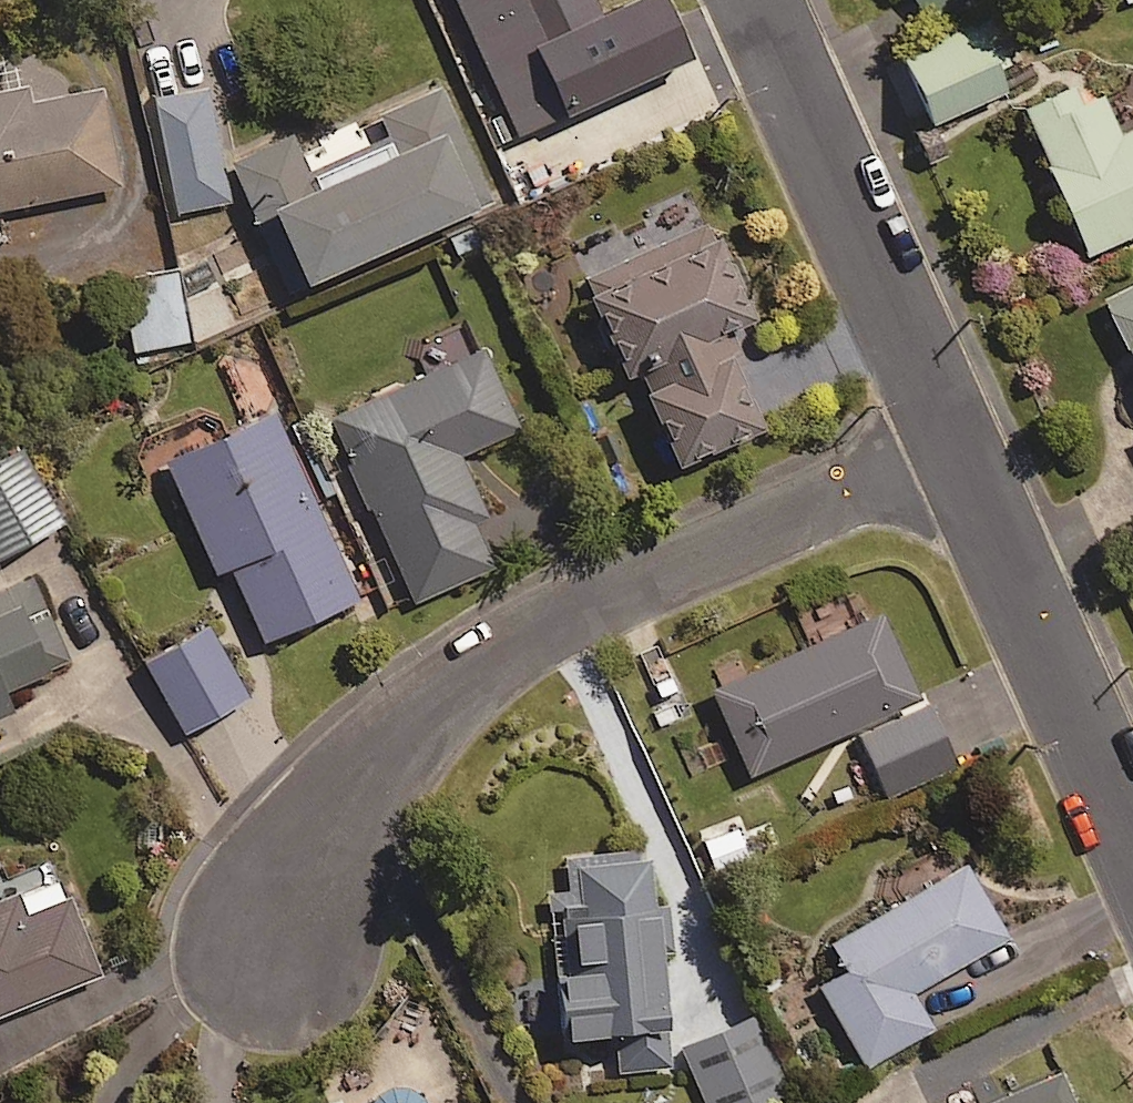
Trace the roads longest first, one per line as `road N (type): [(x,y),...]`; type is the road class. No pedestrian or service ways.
road 1 (residential): [(272,951),(310,860),(359,781),(432,705),(532,631),(957,444)]
road 2 (residential): [(757,0),(957,444)]
road 3 (residential): [(957,444),(1132,835)]

